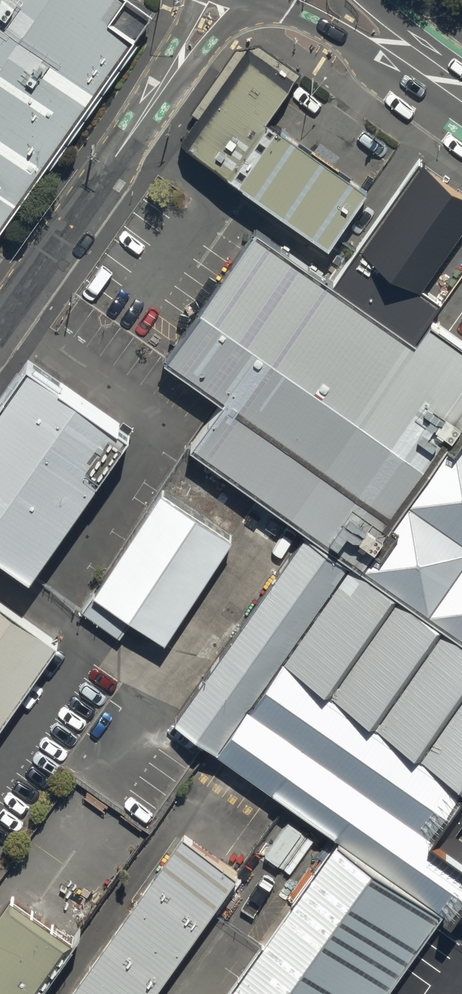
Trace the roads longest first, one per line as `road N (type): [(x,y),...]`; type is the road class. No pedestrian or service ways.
road 1 (residential): [(215,0),(0,323)]
road 2 (secondary): [(461,95),(330,0)]

